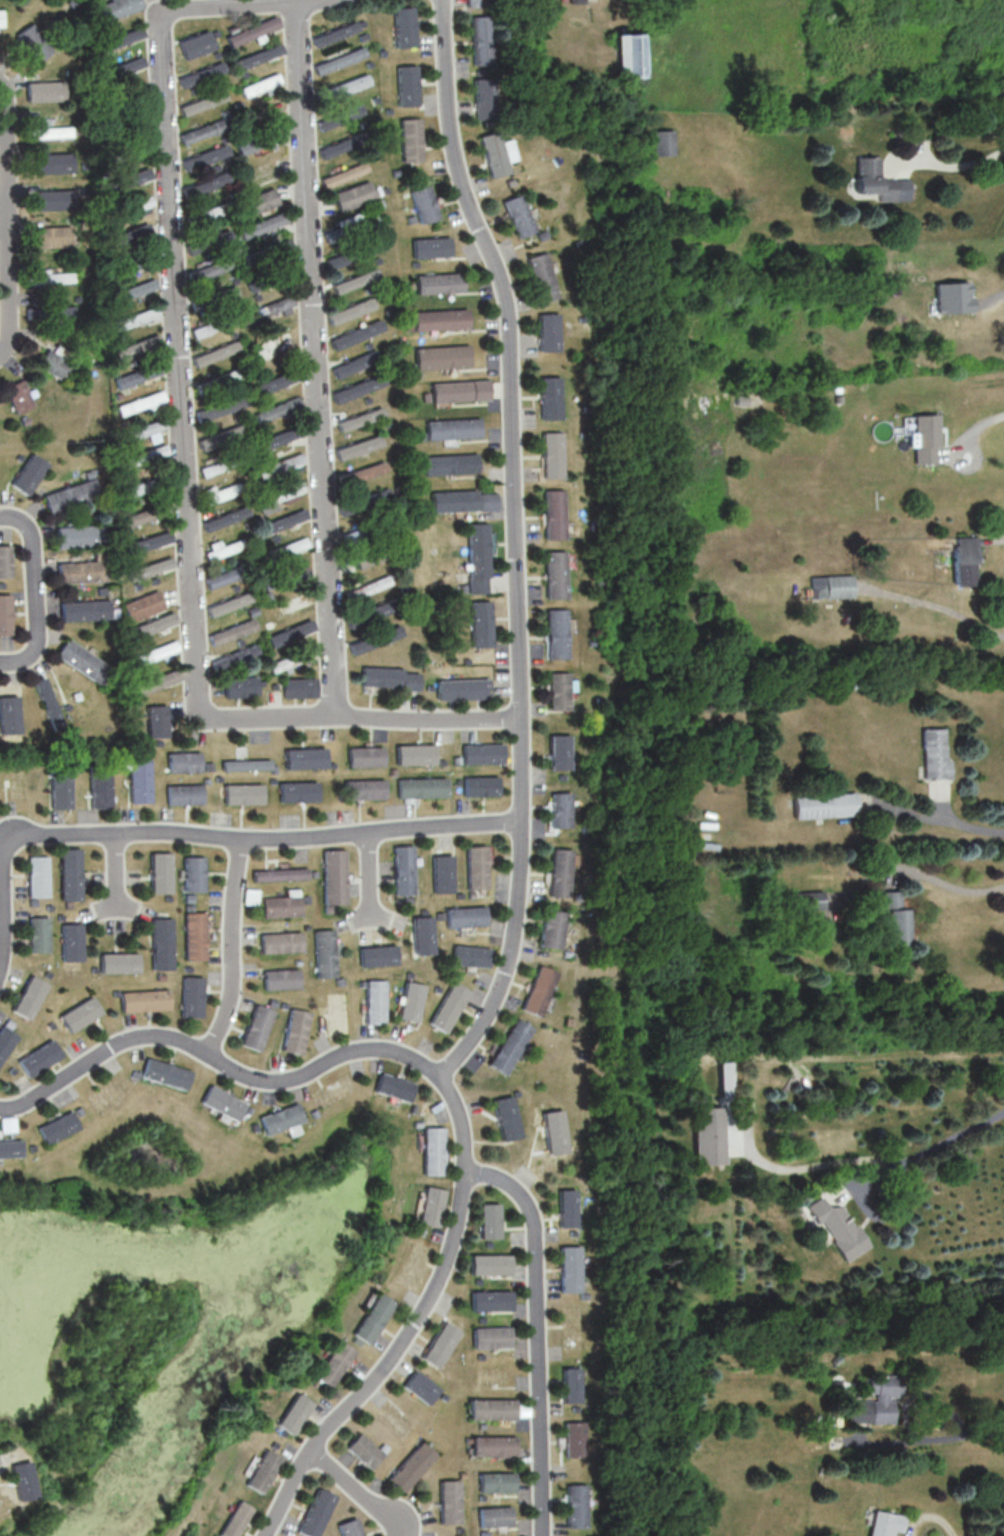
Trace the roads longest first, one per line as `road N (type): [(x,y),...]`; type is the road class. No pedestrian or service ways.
road 1 (residential): [(441,0),(447,125),(468,212),(506,304),(520,851),(515,925),(498,992),(439,1076)]
road 2 (residential): [(0,1109),(119,1043),(157,1036),(256,1080),(300,1074),(348,1051),(390,1049),(450,1090),(462,1121),(464,1174),(452,1244),(432,1293),(388,1363),(316,1441),(266,1535)]
road 3 (residential): [(294,0),(332,716)]
road 4 (residential): [(160,17),(198,713)]
road 5 (residential): [(519,822),(288,840),(18,835),(0,856),(0,961)]
road 6 (residential): [(464,1174),(510,1185),(534,1225),(542,1535)]
road 7 (residential): [(198,713),(516,718)]
road 8 (residential): [(239,840),(228,908),(230,990),(204,1053)]
road 9 (residential): [(0,520),(23,522),(29,534),(35,632),(21,659),(0,663)]
road 10 (residential): [(294,0),(185,1),(167,5),(160,17)]
road 11 (residential): [(0,349),(7,343),(6,218)]
road 12 (residential): [(397,1535),(390,1516),(311,1449)]
road 13 (residential): [(6,218),(0,96)]

